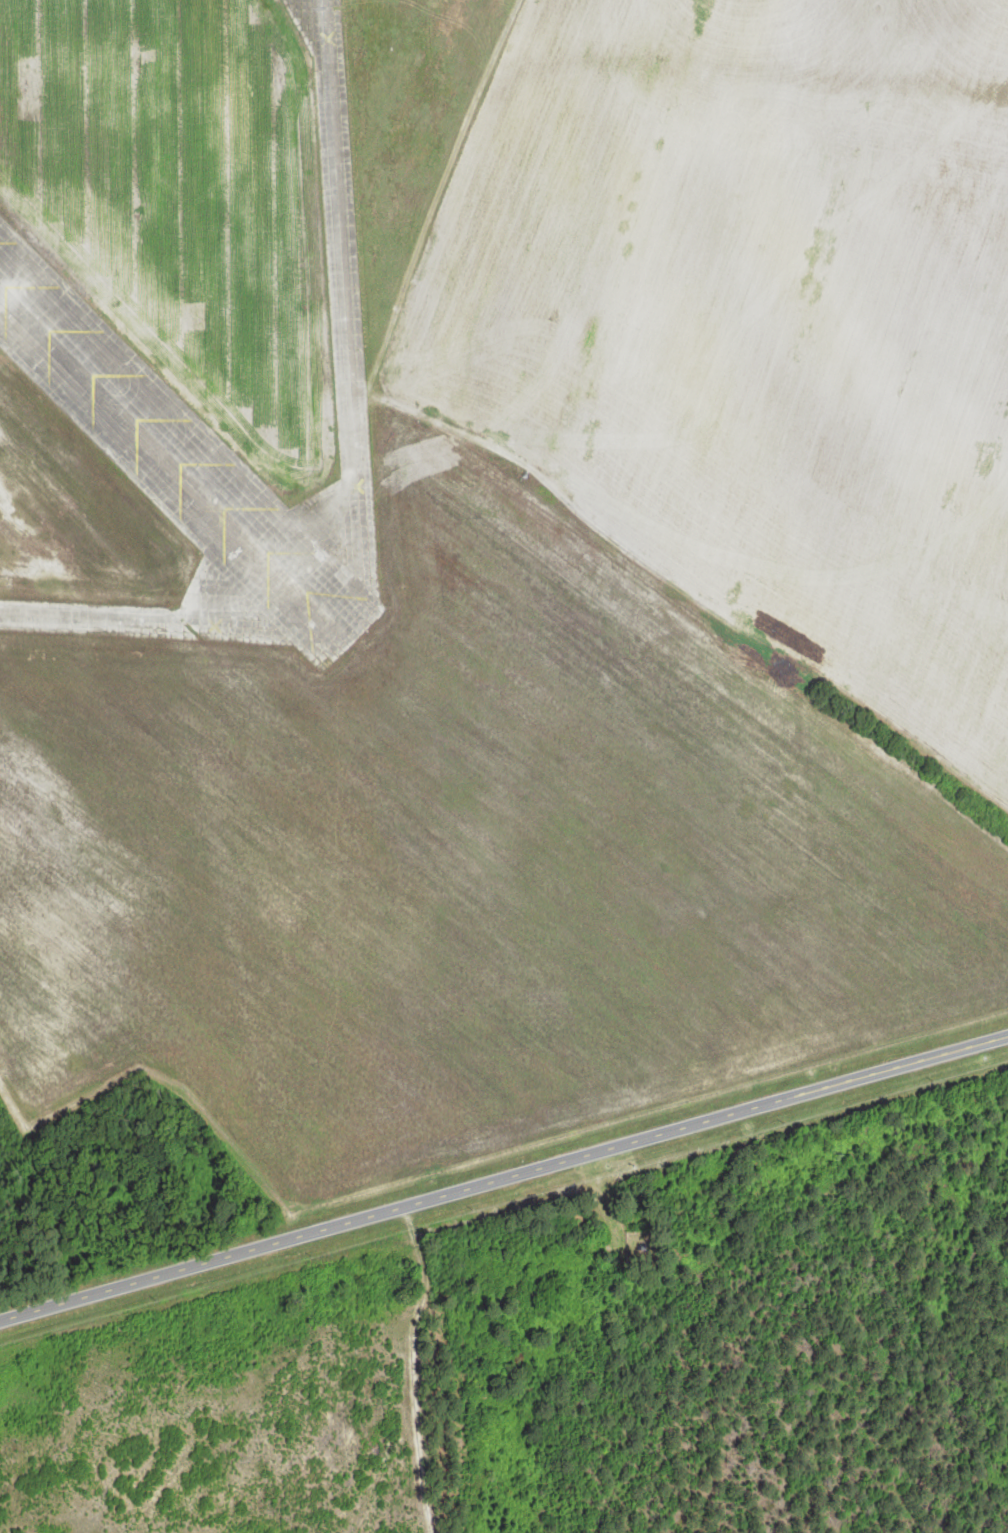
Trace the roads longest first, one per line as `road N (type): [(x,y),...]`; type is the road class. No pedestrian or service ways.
road 1 (residential): [(0,1321),(1007,1037)]

